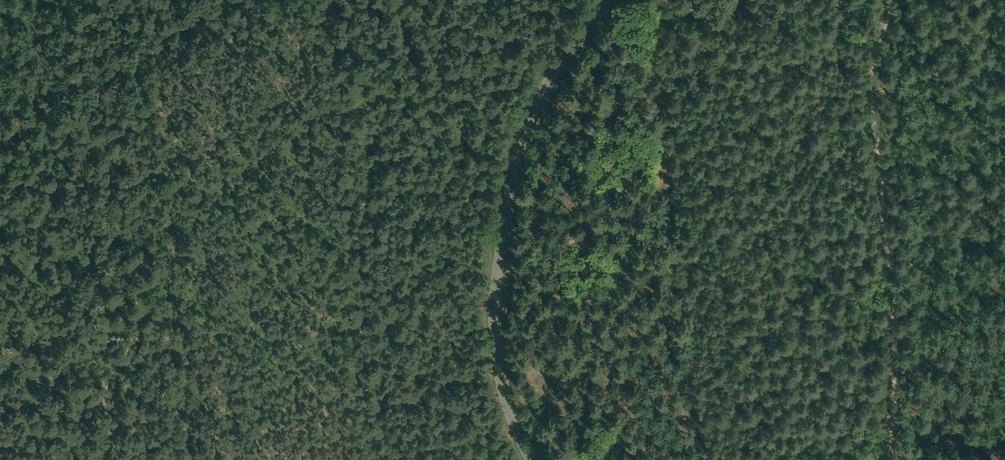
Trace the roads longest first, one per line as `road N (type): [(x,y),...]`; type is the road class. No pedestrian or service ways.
road 1 (unclassified): [(534,459),(499,359),(500,253),(531,123),(567,58),(613,0)]
road 2 (track): [(889,0),(870,74),(887,383),(883,459)]

